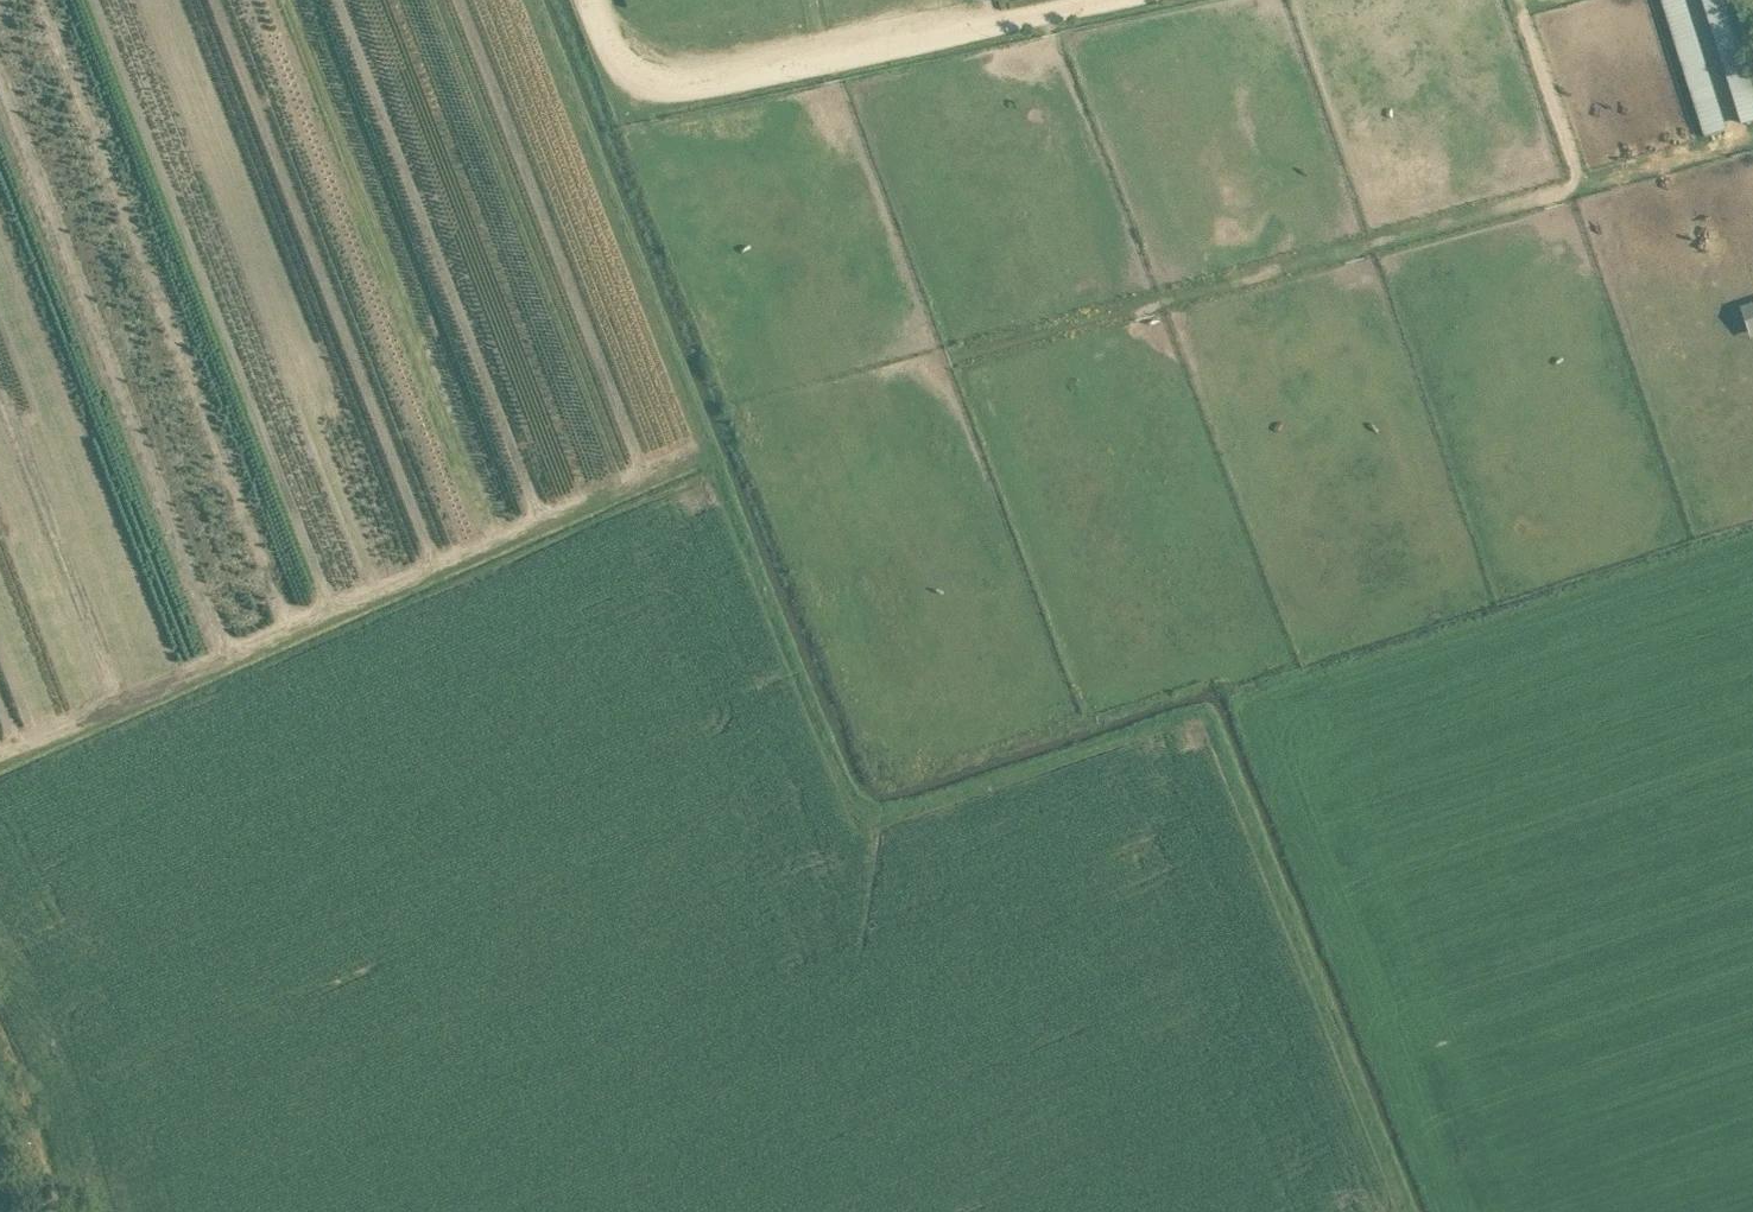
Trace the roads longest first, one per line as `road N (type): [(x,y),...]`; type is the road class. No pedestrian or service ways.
road 1 (unclassified): [(40,1211),(0,1076)]

